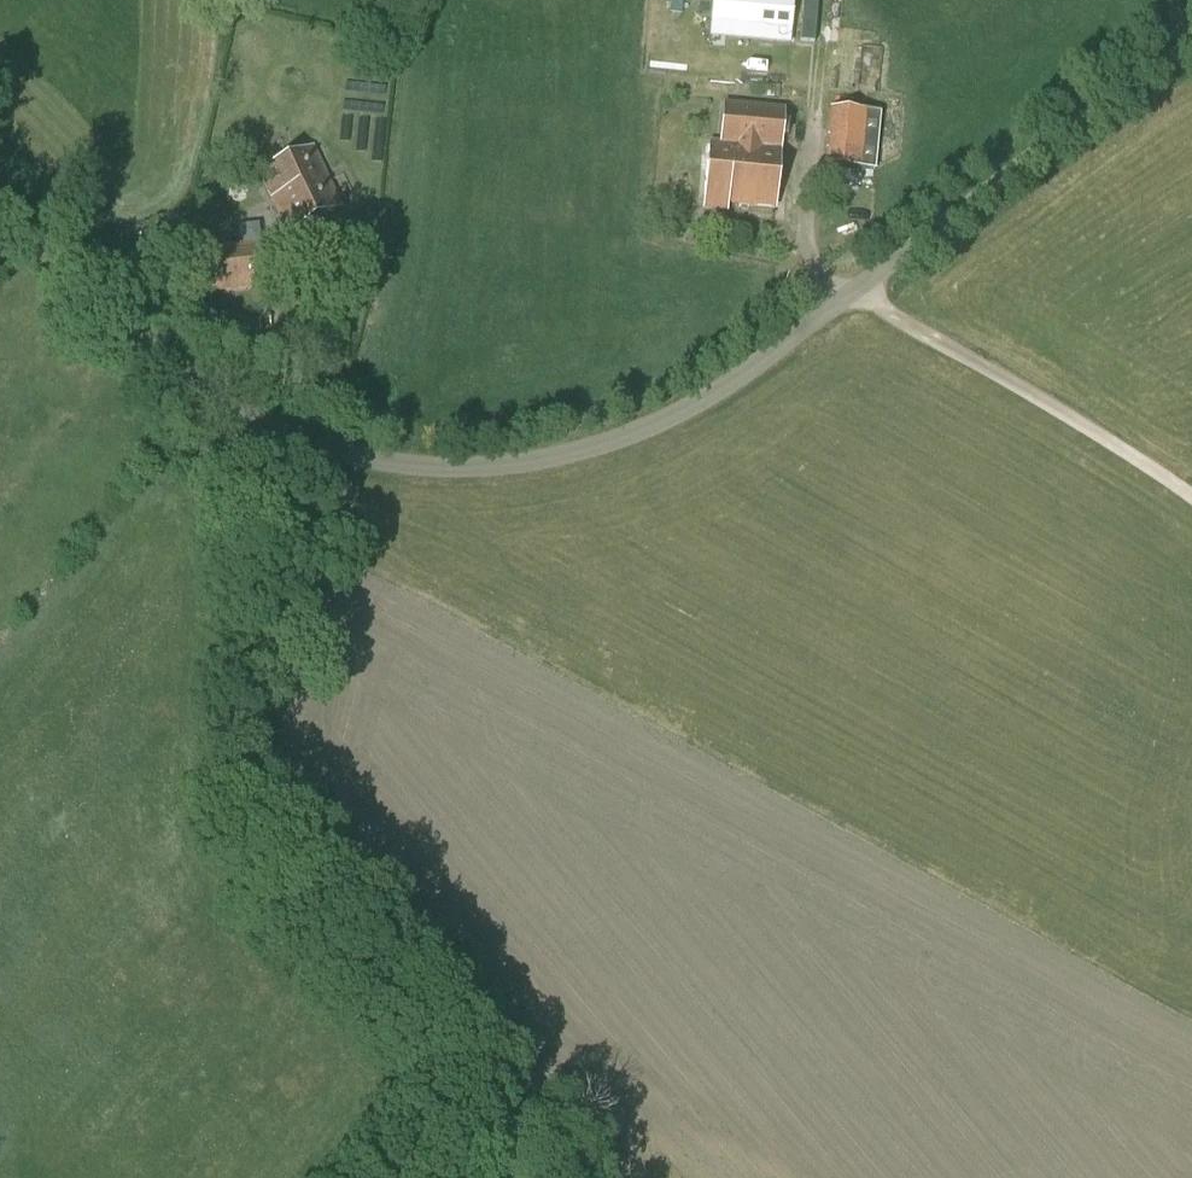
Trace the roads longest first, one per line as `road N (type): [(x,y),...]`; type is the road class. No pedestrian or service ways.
road 1 (unclassified): [(0,193),(194,389),(286,435),(375,462),(499,466),(649,430),(854,291)]
road 2 (unclassified): [(854,291),(1118,94),(1191,50)]
road 3 (unclassified): [(854,291),(1191,496)]

